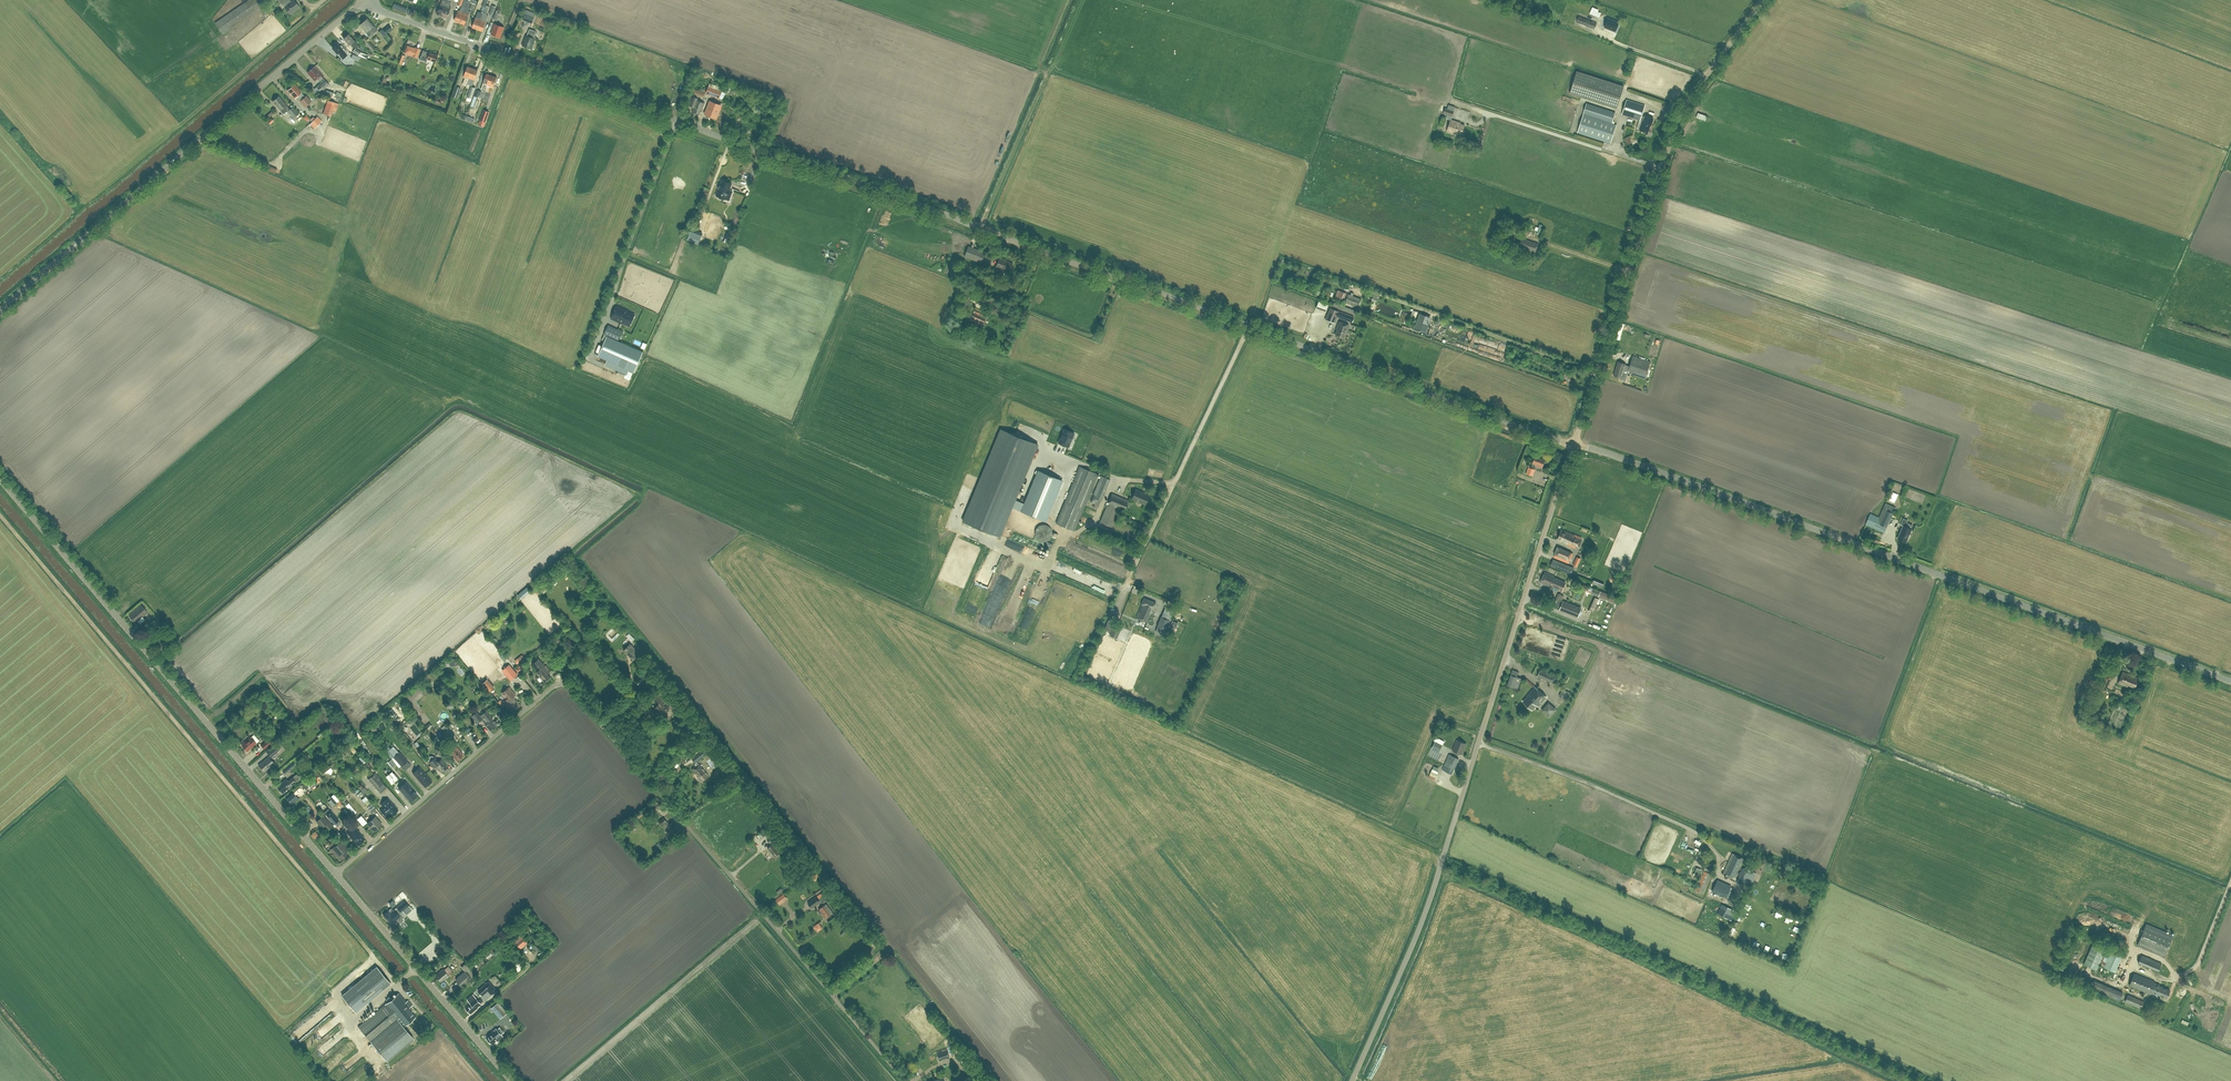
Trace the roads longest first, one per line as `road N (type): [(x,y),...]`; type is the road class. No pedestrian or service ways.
road 1 (unclassified): [(905,1080),(566,684),(555,685),(335,874)]
road 2 (track): [(416,968),(351,1022),(337,993),(375,957),(0,514)]
road 3 (tertiary): [(2230,681),(1573,445)]
road 4 (unclassified): [(1349,1080),(1420,925),(1573,445)]
road 5 (tertiary): [(1250,326),(676,120)]
road 6 (tertiary): [(335,874),(0,478)]
road 7 (tertiary): [(0,309),(365,2)]
road 8 (tertiary): [(1573,445),(1250,326)]
road 9 (tertiary): [(676,120),(365,2)]
road 10 (unclassified): [(1573,445),(1662,169)]
road 11 (unclassified): [(1125,586),(1250,326)]
road 12 (tertiary): [(512,1080),(335,874)]
road 13 (track): [(1596,373),(1362,289)]
road 14 (track): [(983,228),(1045,83),(1040,62),(1059,19)]
road 15 (unclassified): [(1662,169),(1686,104),(1764,0)]
road 16 (unclassified): [(1662,169),(1490,114)]
road 17 (unclassified): [(623,260),(676,120)]

